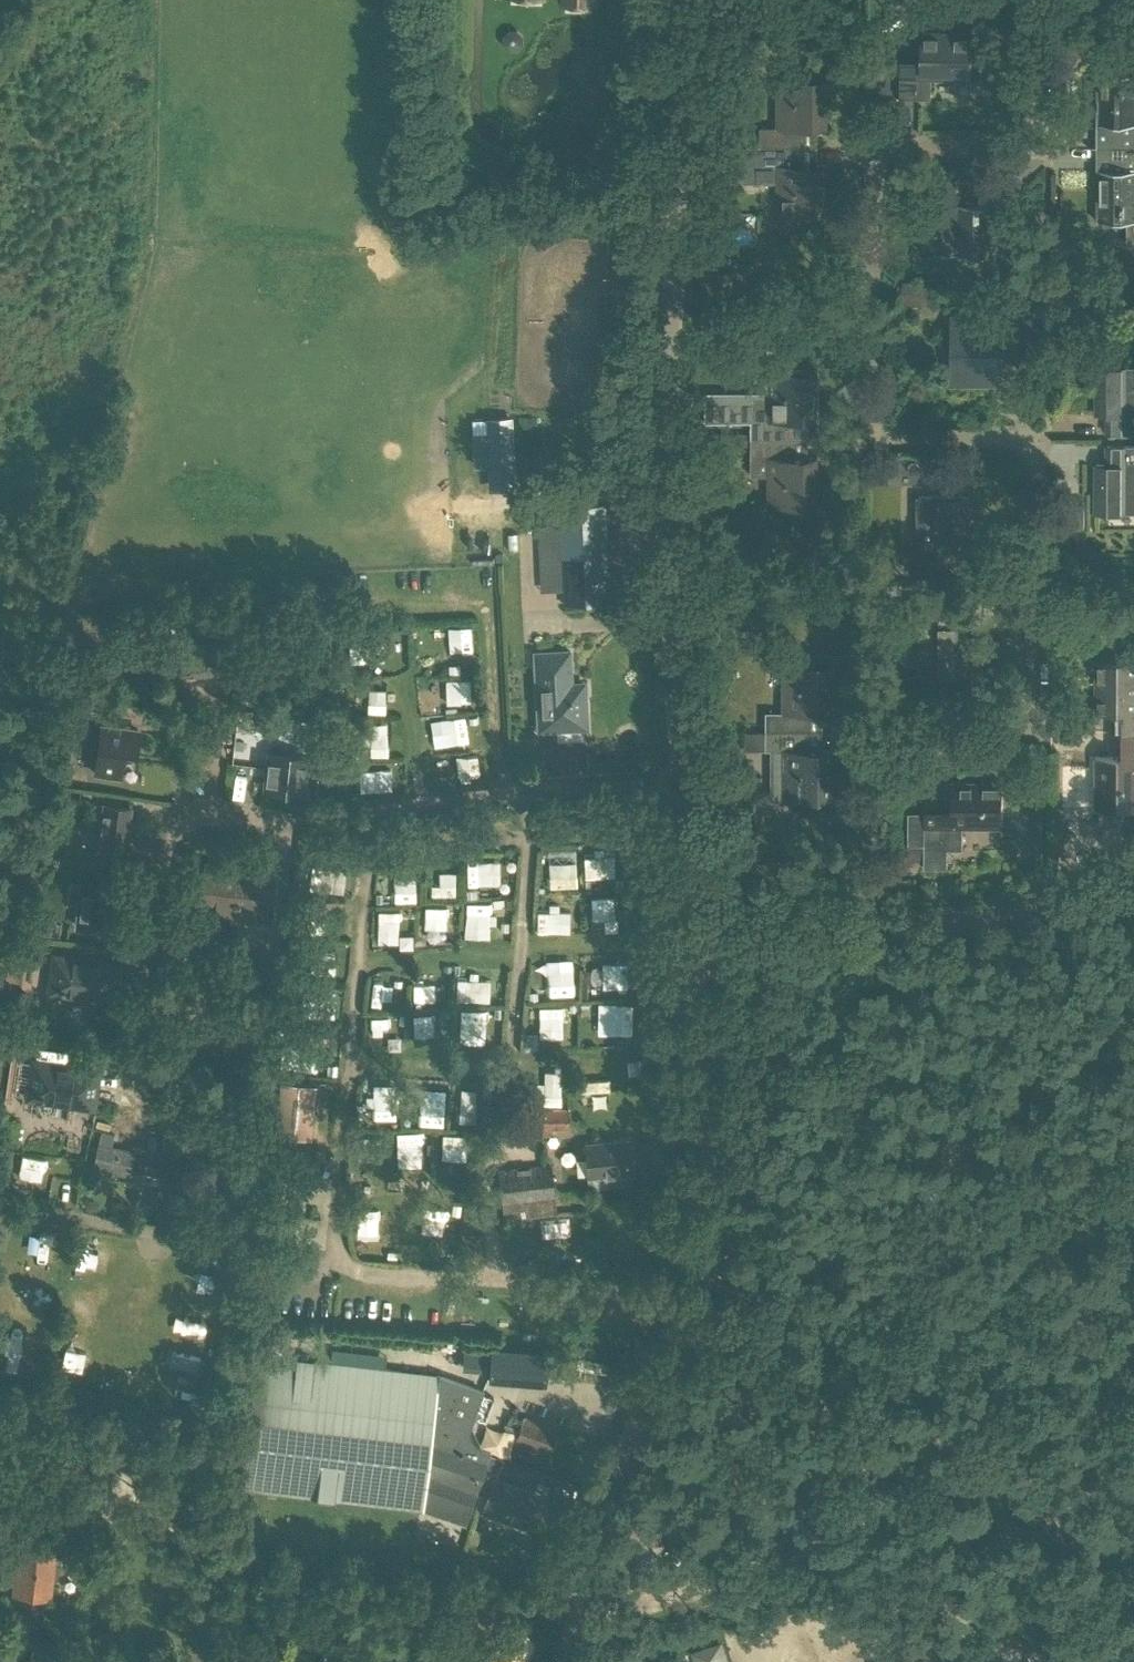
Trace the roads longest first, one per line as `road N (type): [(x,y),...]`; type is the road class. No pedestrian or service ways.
road 1 (residential): [(1038,0),(1039,142),(868,143),(869,436),(1037,436),(1039,729),(875,731),(871,933)]
road 2 (unclassified): [(690,956),(674,463),(684,0)]
road 3 (track): [(1133,1379),(1110,1346),(1037,1335),(937,1354),(894,1324),(844,1262),(780,1154),(782,1126),(803,1111)]
road 4 (track): [(997,1661),(812,1366),(715,1235)]
road 5 (residential): [(572,1661),(599,1511),(698,1297)]
road 6 (unclassified): [(698,1297),(715,1235),(690,956)]
road 7 (residential): [(871,933),(1133,893)]
road 8 (residential): [(690,956),(871,933)]

